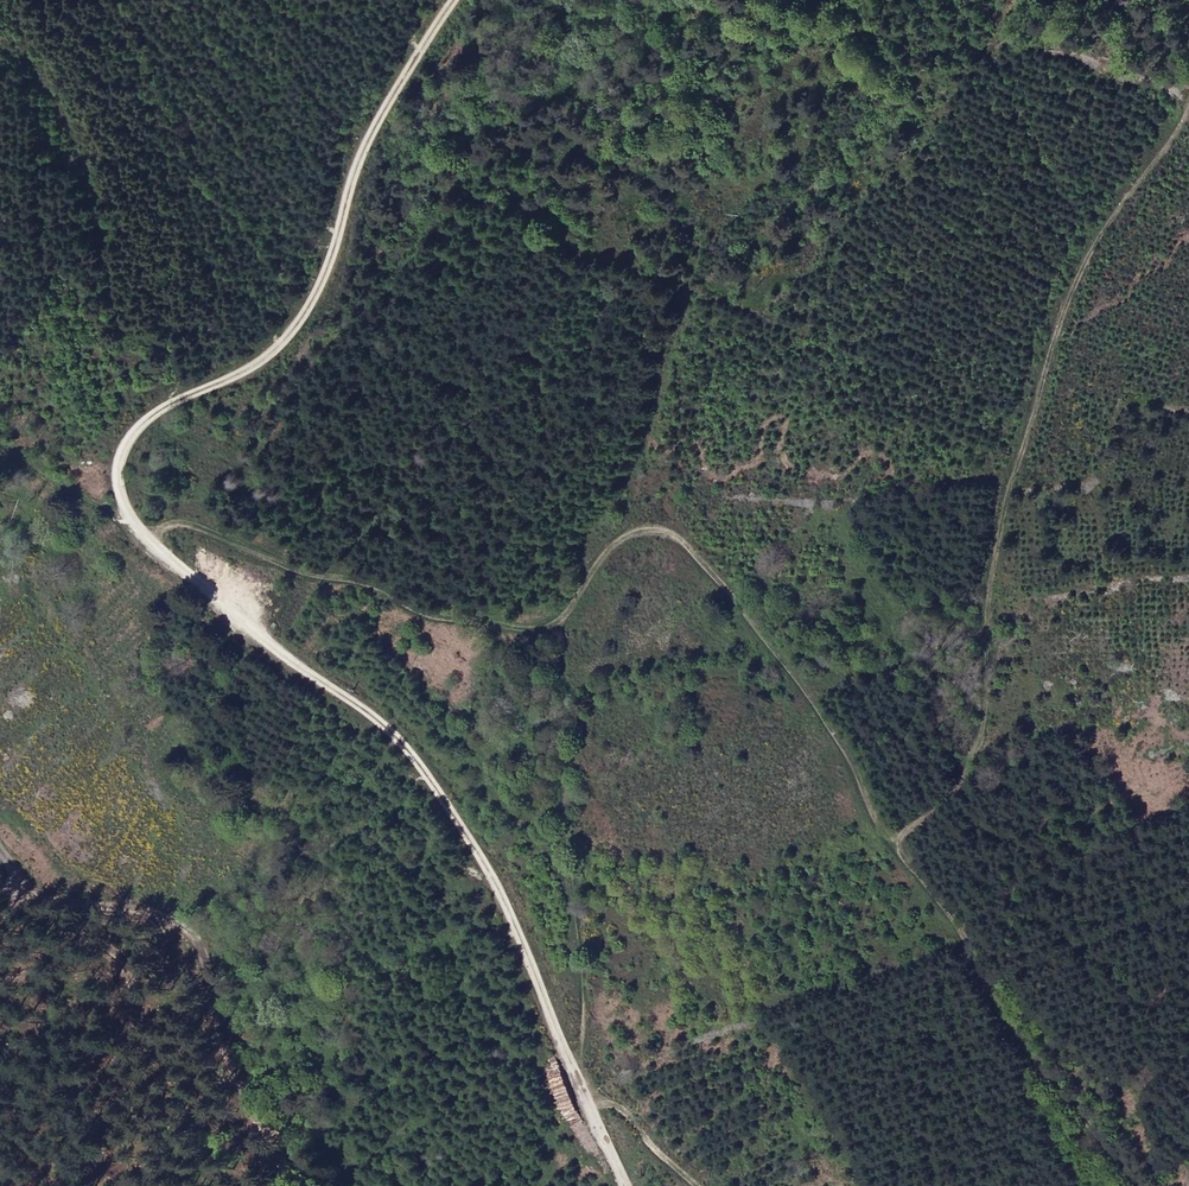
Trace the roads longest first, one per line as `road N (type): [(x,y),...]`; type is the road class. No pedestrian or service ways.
road 1 (track): [(1147,1185),(1050,1078),(985,988),(960,933),(891,834),(798,673),(669,529),(638,529),(604,551),(561,627),(559,662),(574,733),(562,816),(587,1030),(576,1083)]
road 2 (track): [(325,1185),(243,1083),(200,960),(182,934),(153,909),(108,895),(11,884),(115,977),(126,1014),(116,1096),(124,1185)]
road 3 (track): [(891,834),(964,788),(992,713),(999,538),(1071,300),(1091,254),(1188,109)]
road 4 (track): [(576,1083),(463,825),(414,747),(290,663),(151,546),(131,516)]
road 5 (track): [(453,0),(358,160),(329,269),(290,341),(270,361),(153,409),(129,430),(110,470),(111,488),(131,516)]
road 6 (track): [(561,627),(440,616),(371,581),(131,516),(85,498),(0,442)]
road 7 (track): [(697,1185),(622,1106),(576,1083)]

